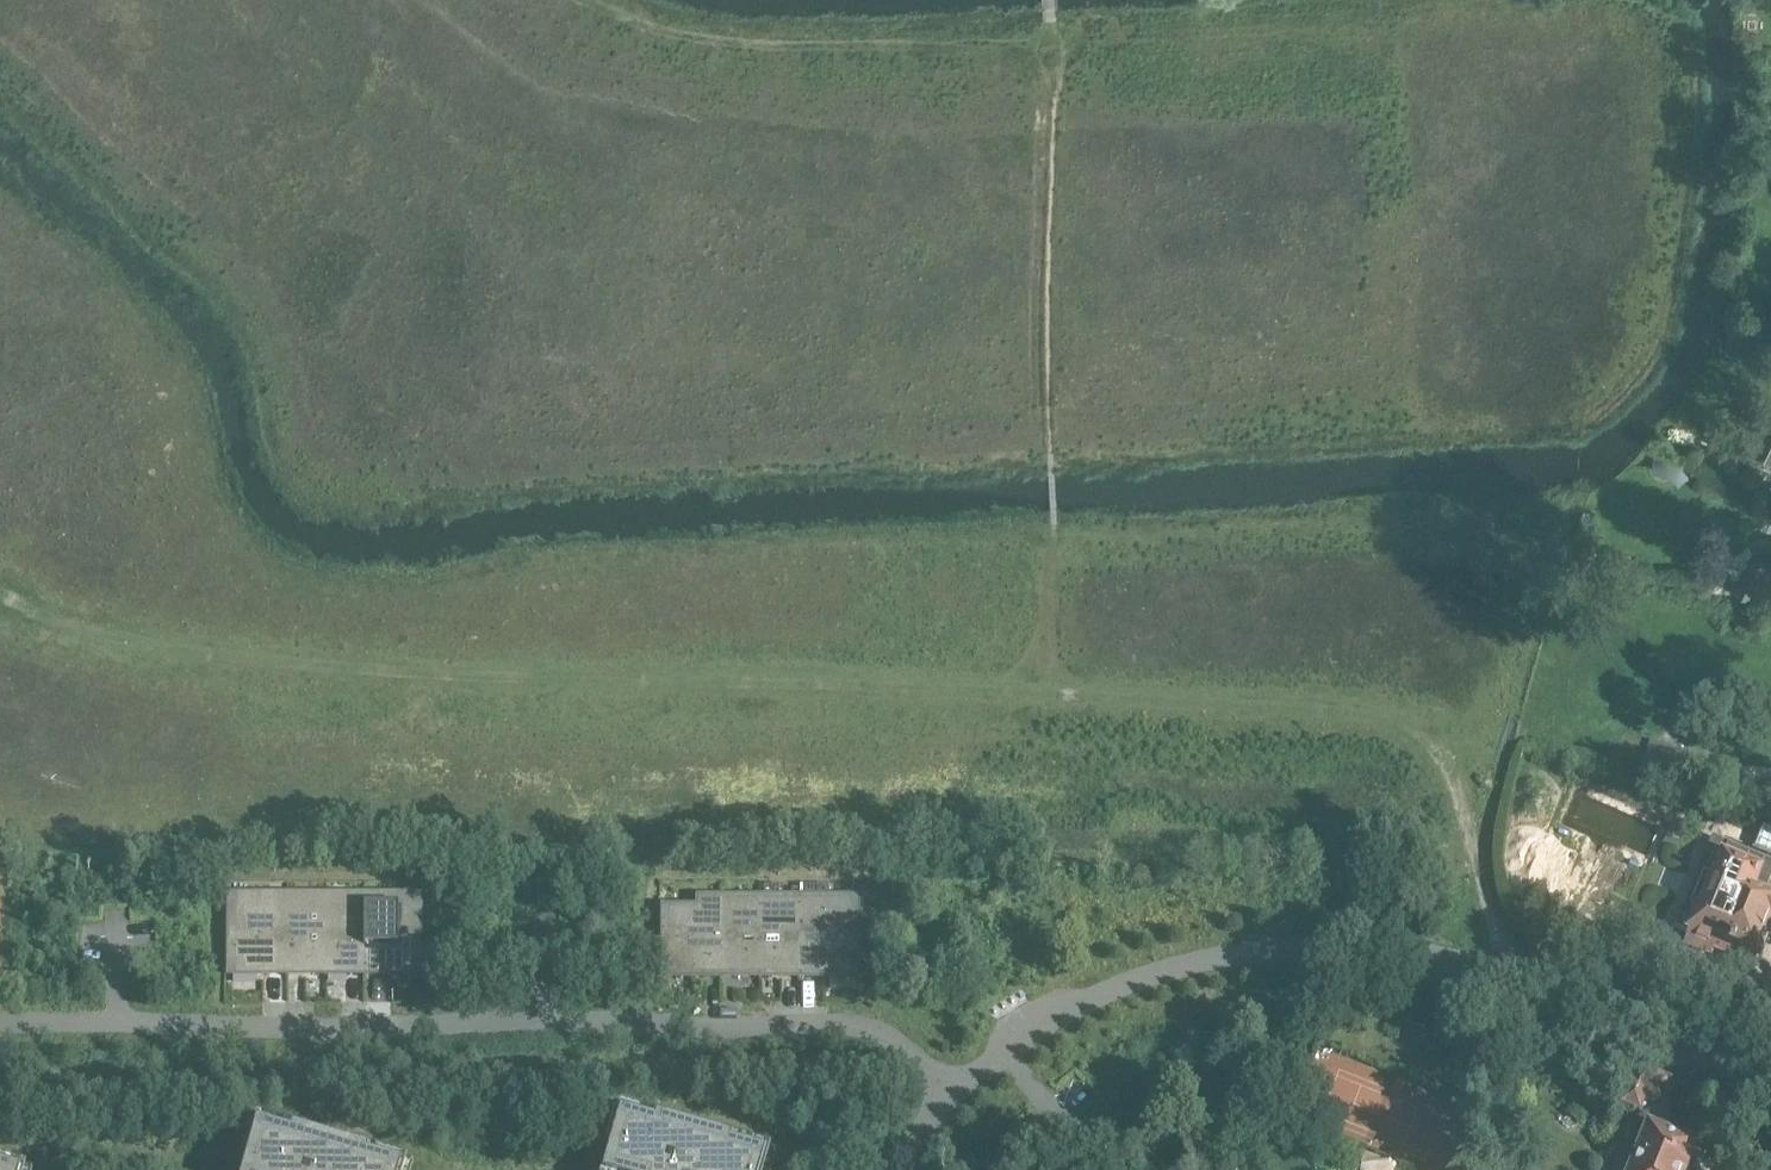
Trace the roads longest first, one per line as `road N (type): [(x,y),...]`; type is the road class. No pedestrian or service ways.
road 1 (residential): [(0,1025),(891,1030),(954,1087)]
road 2 (unclassified): [(954,1087),(1076,1007),(1219,953),(1308,940),(1525,987),(1770,1080)]

